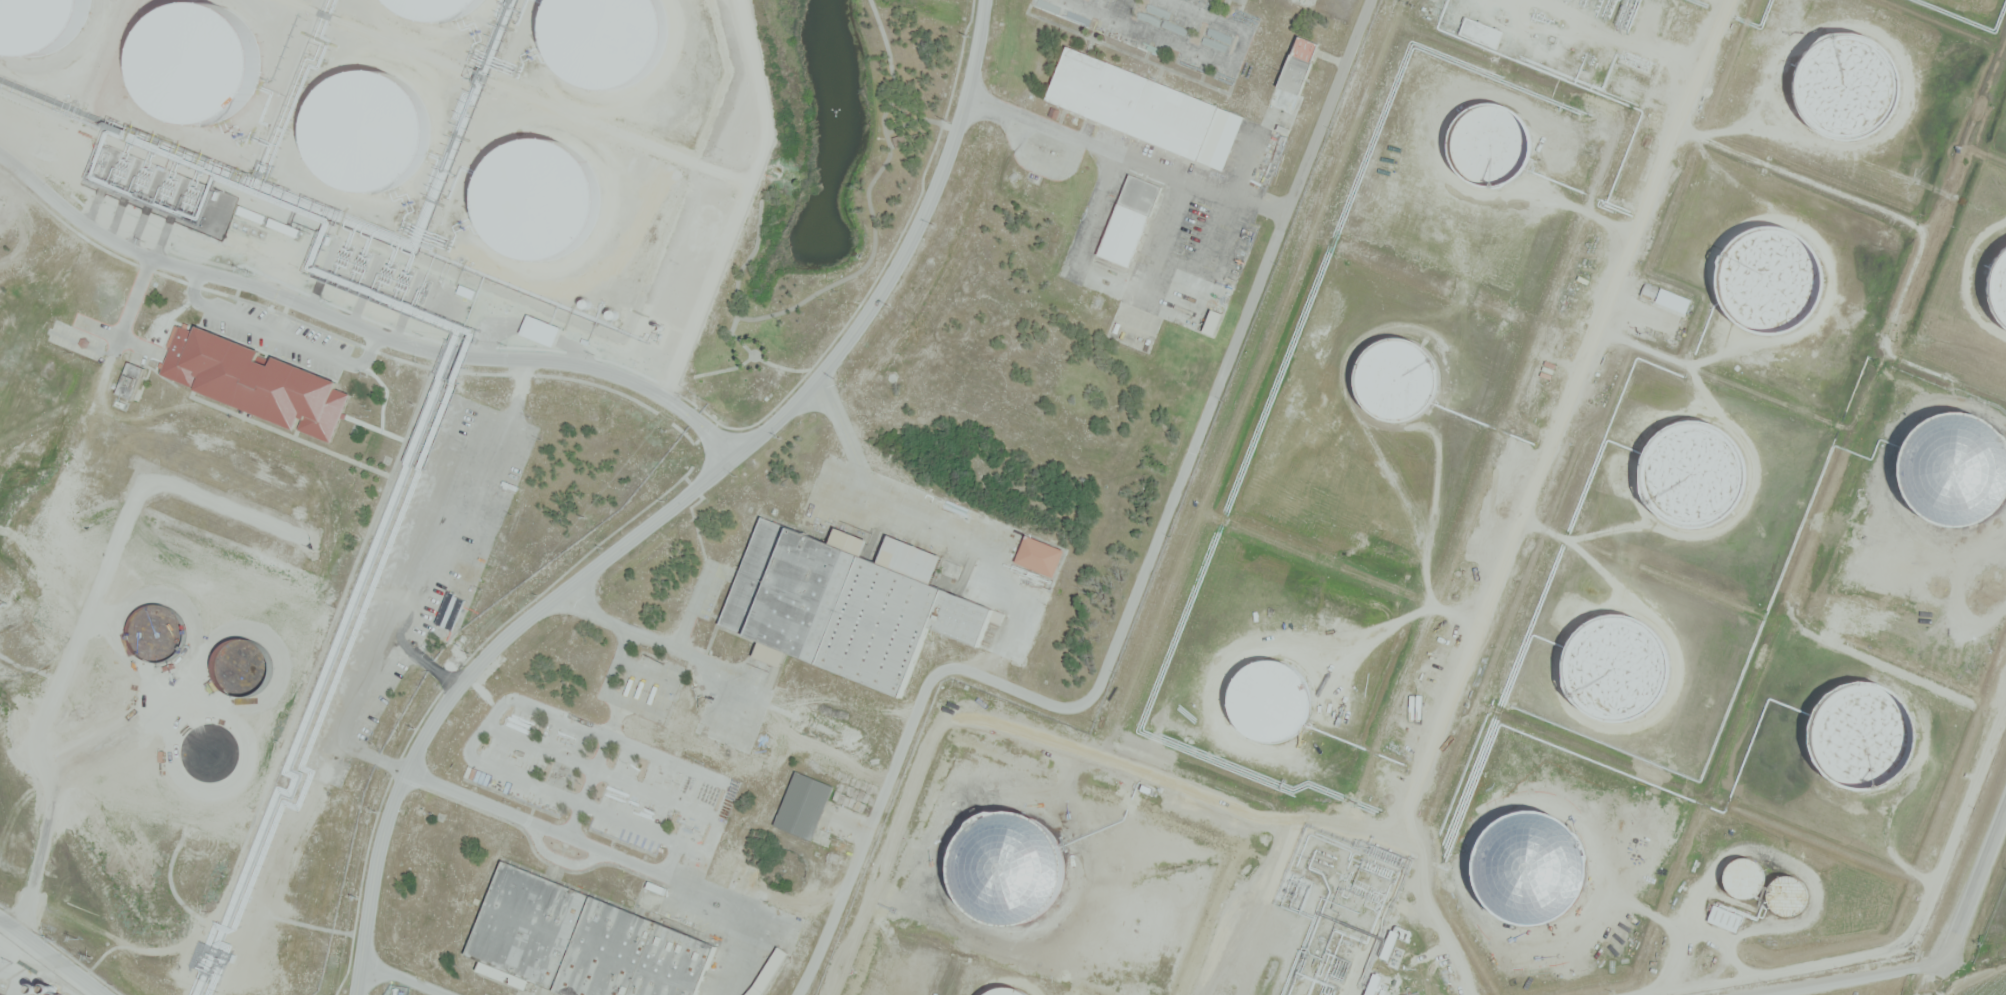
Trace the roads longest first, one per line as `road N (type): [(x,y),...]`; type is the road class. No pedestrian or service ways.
road 1 (residential): [(1368,0),(1100,682),(1080,705),(1064,707),(974,671),(945,668),(933,676),(797,994)]
road 2 (residential): [(356,994),(381,839),(429,728),(482,656),(730,457),(851,335),(936,186),(967,93),(984,0)]
road 3 (residential): [(0,152),(131,250),(422,348),(623,376),(658,390),(730,457)]
road 4 (tertiary): [(2005,808),(1947,956)]
road 5 (residential): [(106,994),(0,916)]

